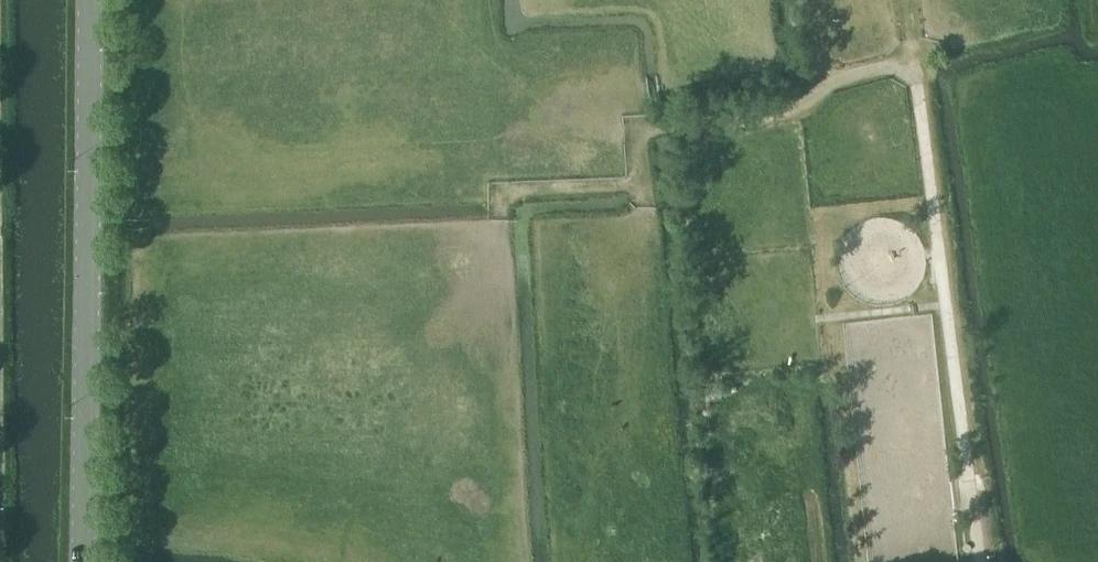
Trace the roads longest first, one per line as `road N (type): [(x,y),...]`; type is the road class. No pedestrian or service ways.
road 1 (secondary): [(80,561),(85,0)]

